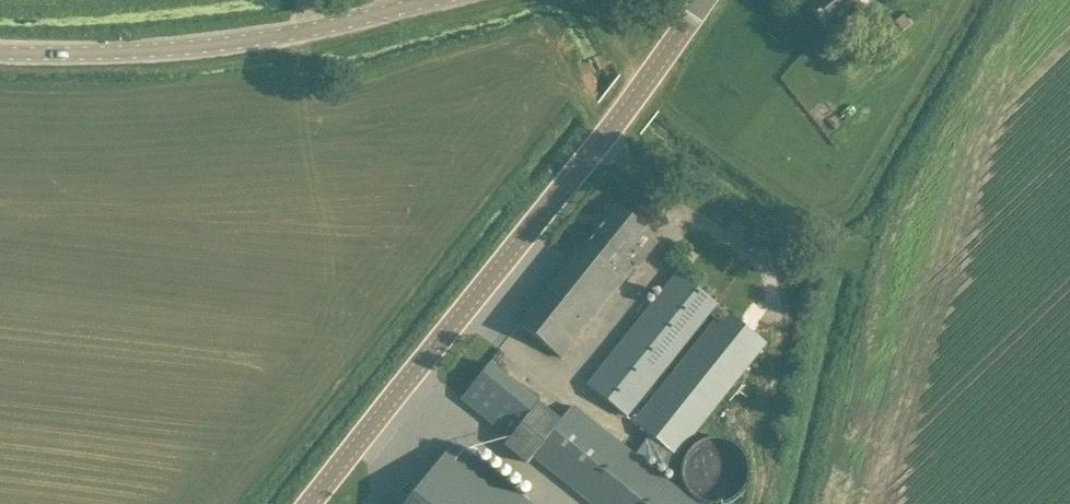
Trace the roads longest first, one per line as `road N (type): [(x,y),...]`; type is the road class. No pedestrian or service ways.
road 1 (unclassified): [(310,503),(705,0)]
road 2 (unclassified): [(429,0),(199,49),(0,55)]

